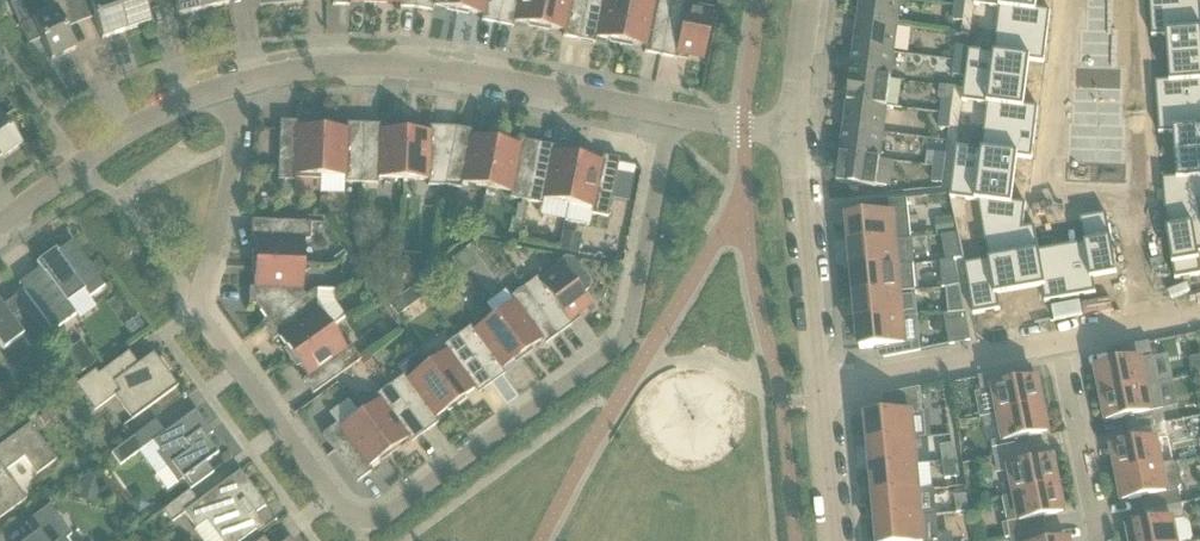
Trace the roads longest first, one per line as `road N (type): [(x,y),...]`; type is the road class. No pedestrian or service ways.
road 1 (residential): [(251,79),(204,283),(208,309),(333,503),(361,520),(394,511),(619,346),(629,330),(671,112)]
road 2 (residential): [(671,112),(409,65),(321,67),(251,79)]
road 3 (residential): [(251,79),(146,117),(0,225)]
road 4 (residential): [(1132,193),(1047,205),(1064,0)]
road 5 (residential): [(822,391),(801,222),(799,129)]
road 6 (residential): [(822,391),(1055,341)]
road 7 (residential): [(1096,540),(1055,341)]
road 8 (residential): [(1132,0),(1142,191),(1132,193)]
road 9 (residential): [(833,540),(822,391)]
road 10 (residential): [(1132,193),(1138,324)]
road 11 (residential): [(799,129),(812,0)]
road 12 (residential): [(799,129),(671,112)]

